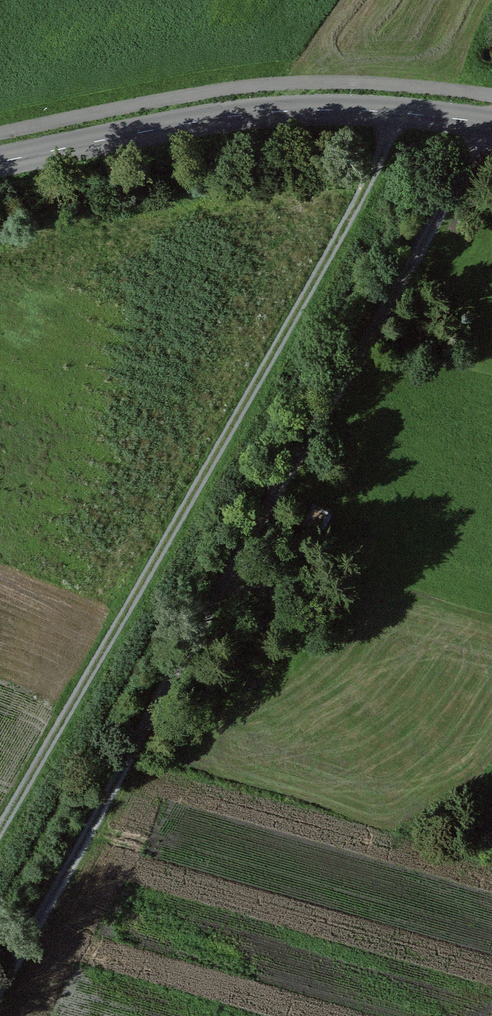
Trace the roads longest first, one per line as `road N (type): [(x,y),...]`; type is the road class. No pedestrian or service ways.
road 1 (track): [(0,988),(491,132)]
road 2 (track): [(0,824),(367,183),(390,112)]
road 3 (tertiary): [(0,162),(264,112),(491,122)]

